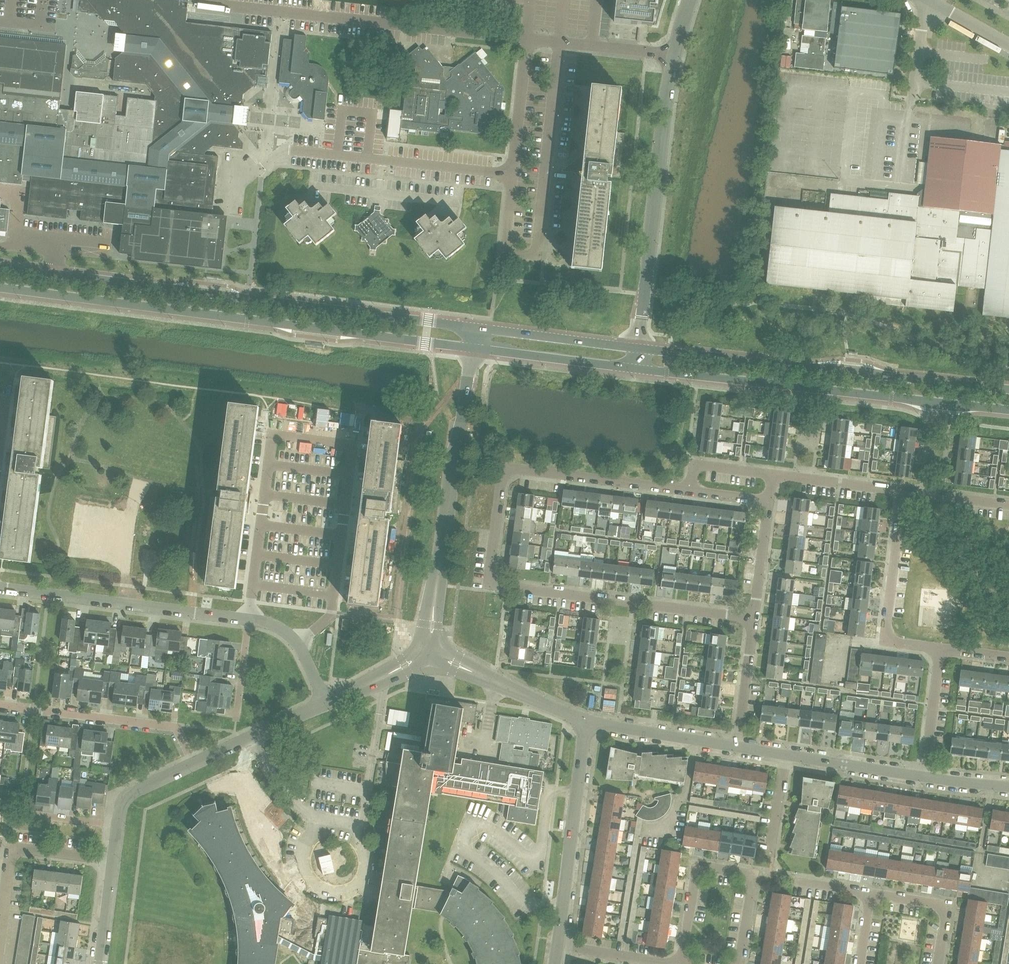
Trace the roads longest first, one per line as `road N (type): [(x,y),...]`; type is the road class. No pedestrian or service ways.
road 1 (residential): [(689,490),(507,467),(492,584),(751,618)]
road 2 (secondary): [(475,328),(0,268)]
road 3 (residential): [(297,645),(332,613),(352,448),(274,438),(250,622)]
road 4 (secondary): [(0,287),(472,348)]
road 5 (secondary): [(637,372),(1008,410)]
road 6 (secondary): [(1008,389),(640,348)]
road 7 (residential): [(562,44),(541,256),(507,253),(514,176)]
road 8 (residential): [(527,40),(213,0)]
road 9 (residential): [(429,648),(472,348)]
road 10 (residential): [(640,348),(673,56)]
road 11 (residential): [(250,622),(0,590)]
road 12 (residential): [(683,963),(696,877),(711,869),(756,876),(740,963)]
road 13 (residential): [(514,176),(283,150)]
road 14 (residential): [(558,947),(587,722)]
road 15 (residential): [(195,765),(177,728),(0,706)]
road 16 (residential): [(903,492),(884,642),(939,648)]
road 17 (residential): [(861,963),(871,897),(948,909),(939,963)]
road 18 (residential): [(922,778),(735,748)]
road 19 (residential): [(587,722),(429,648)]
road 20 (residential): [(5,921),(15,850),(114,863)]
road 21 (secondary): [(472,348),(637,372)]
road 22 (secondary): [(640,348),(475,328)]
road 23 (residential): [(735,748),(587,722)]
road 24 (residential): [(195,765),(325,706)]
road 25 (residential): [(514,176),(527,40)]
road 26 (residential): [(769,475),(903,492)]
road 27 (residential): [(922,778),(939,648)]
road 28 (residential): [(735,748),(751,618)]
road 29 (residential): [(325,706),(417,661),(429,648)]

